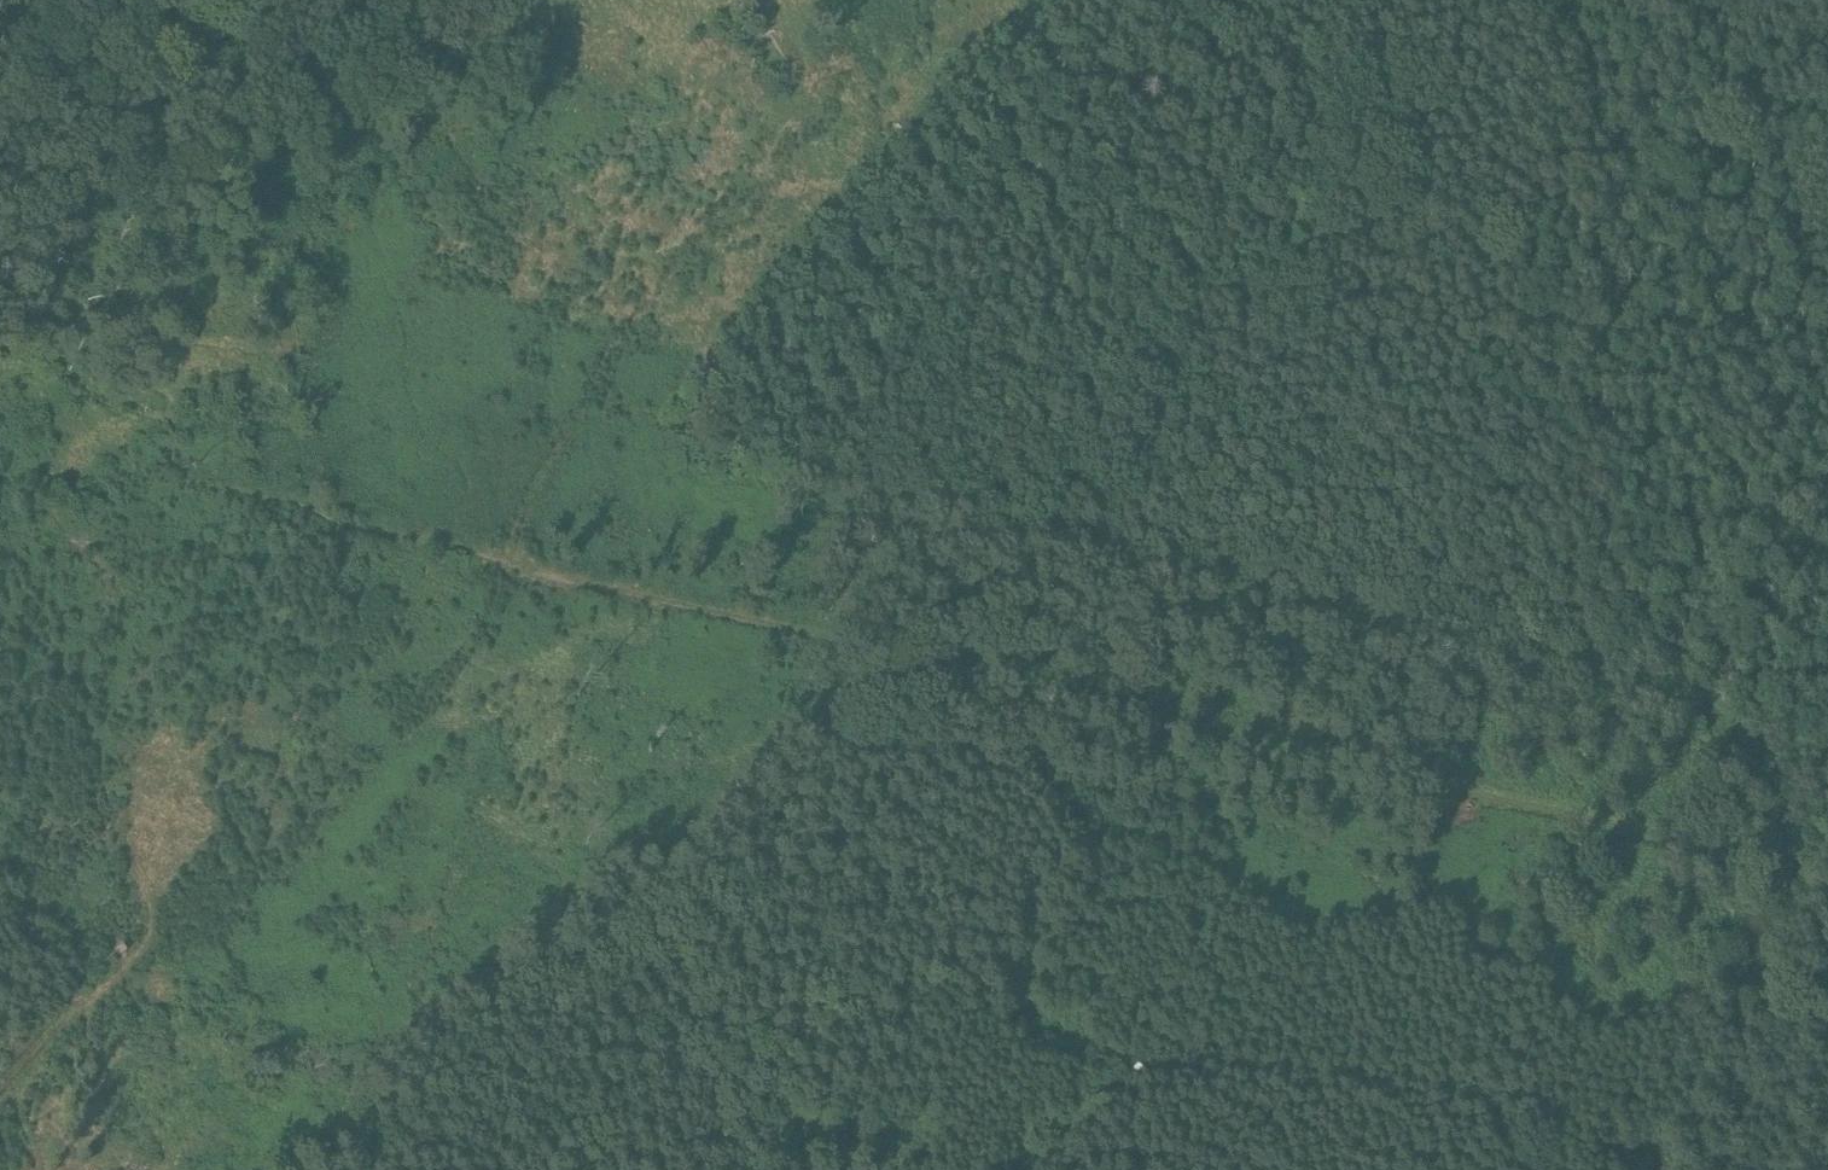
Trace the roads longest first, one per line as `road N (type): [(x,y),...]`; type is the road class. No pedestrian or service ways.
road 1 (track): [(1827,881),(1087,707)]

